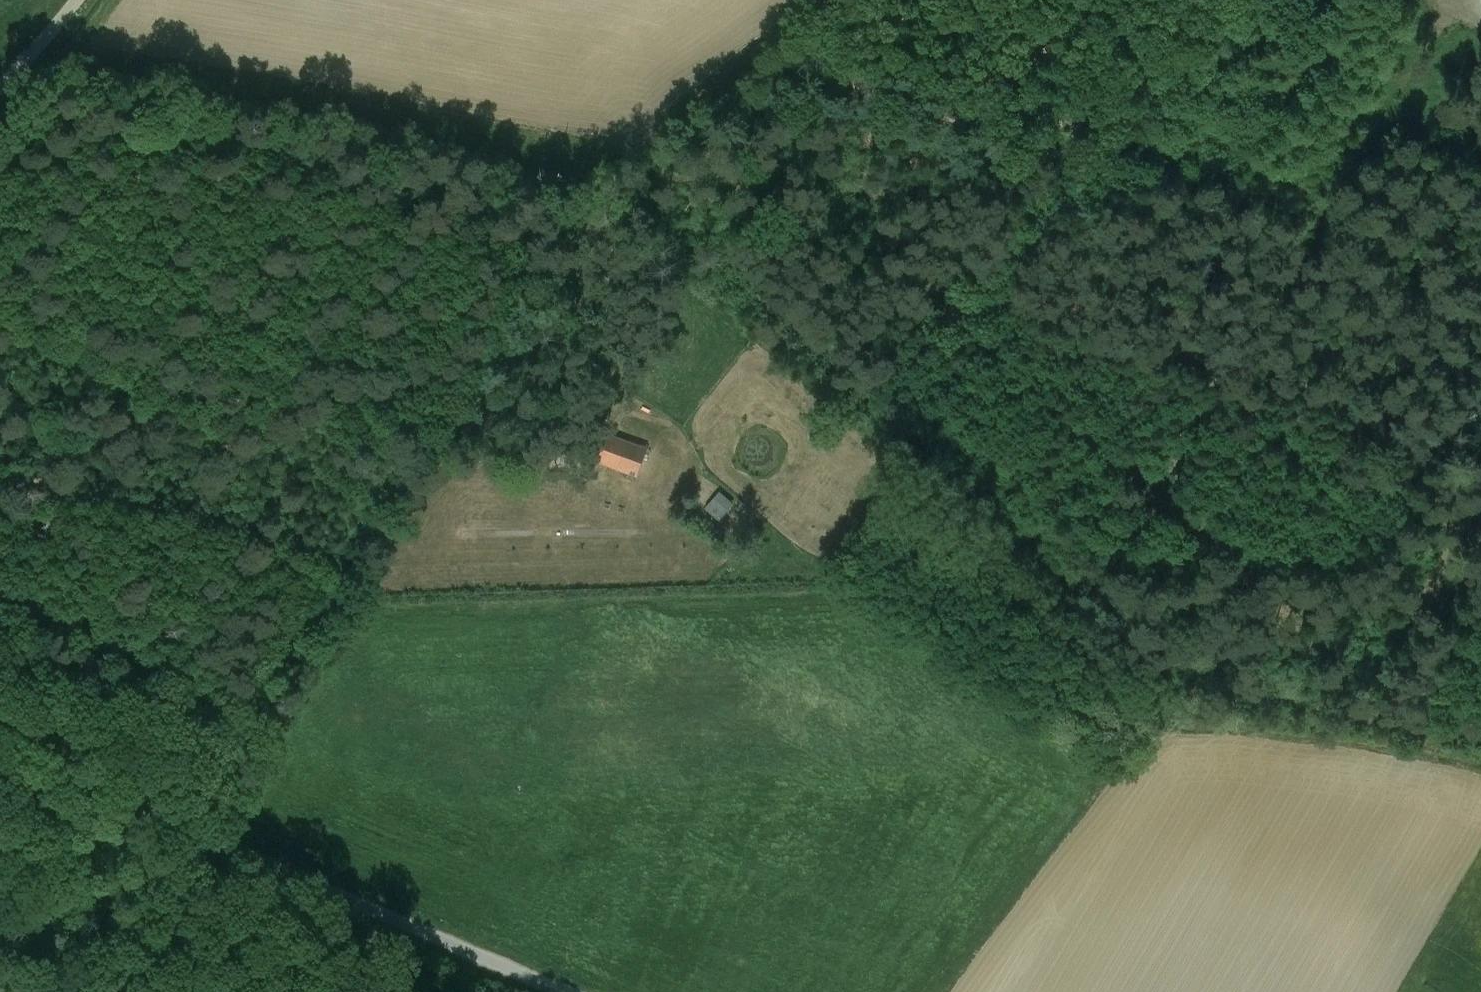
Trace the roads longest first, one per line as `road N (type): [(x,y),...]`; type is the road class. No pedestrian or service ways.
road 1 (unclassified): [(0,716),(205,840),(563,991)]
road 2 (track): [(205,840),(440,461)]
road 3 (unclassified): [(0,91),(78,0)]

